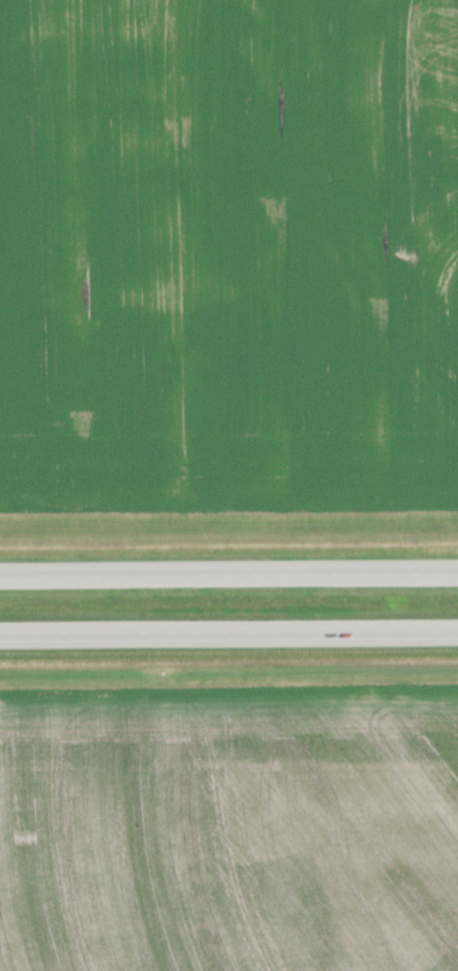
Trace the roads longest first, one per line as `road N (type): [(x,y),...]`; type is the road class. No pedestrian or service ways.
road 1 (trunk): [(457,571),(0,574)]
road 2 (trunk): [(0,637),(457,634)]

